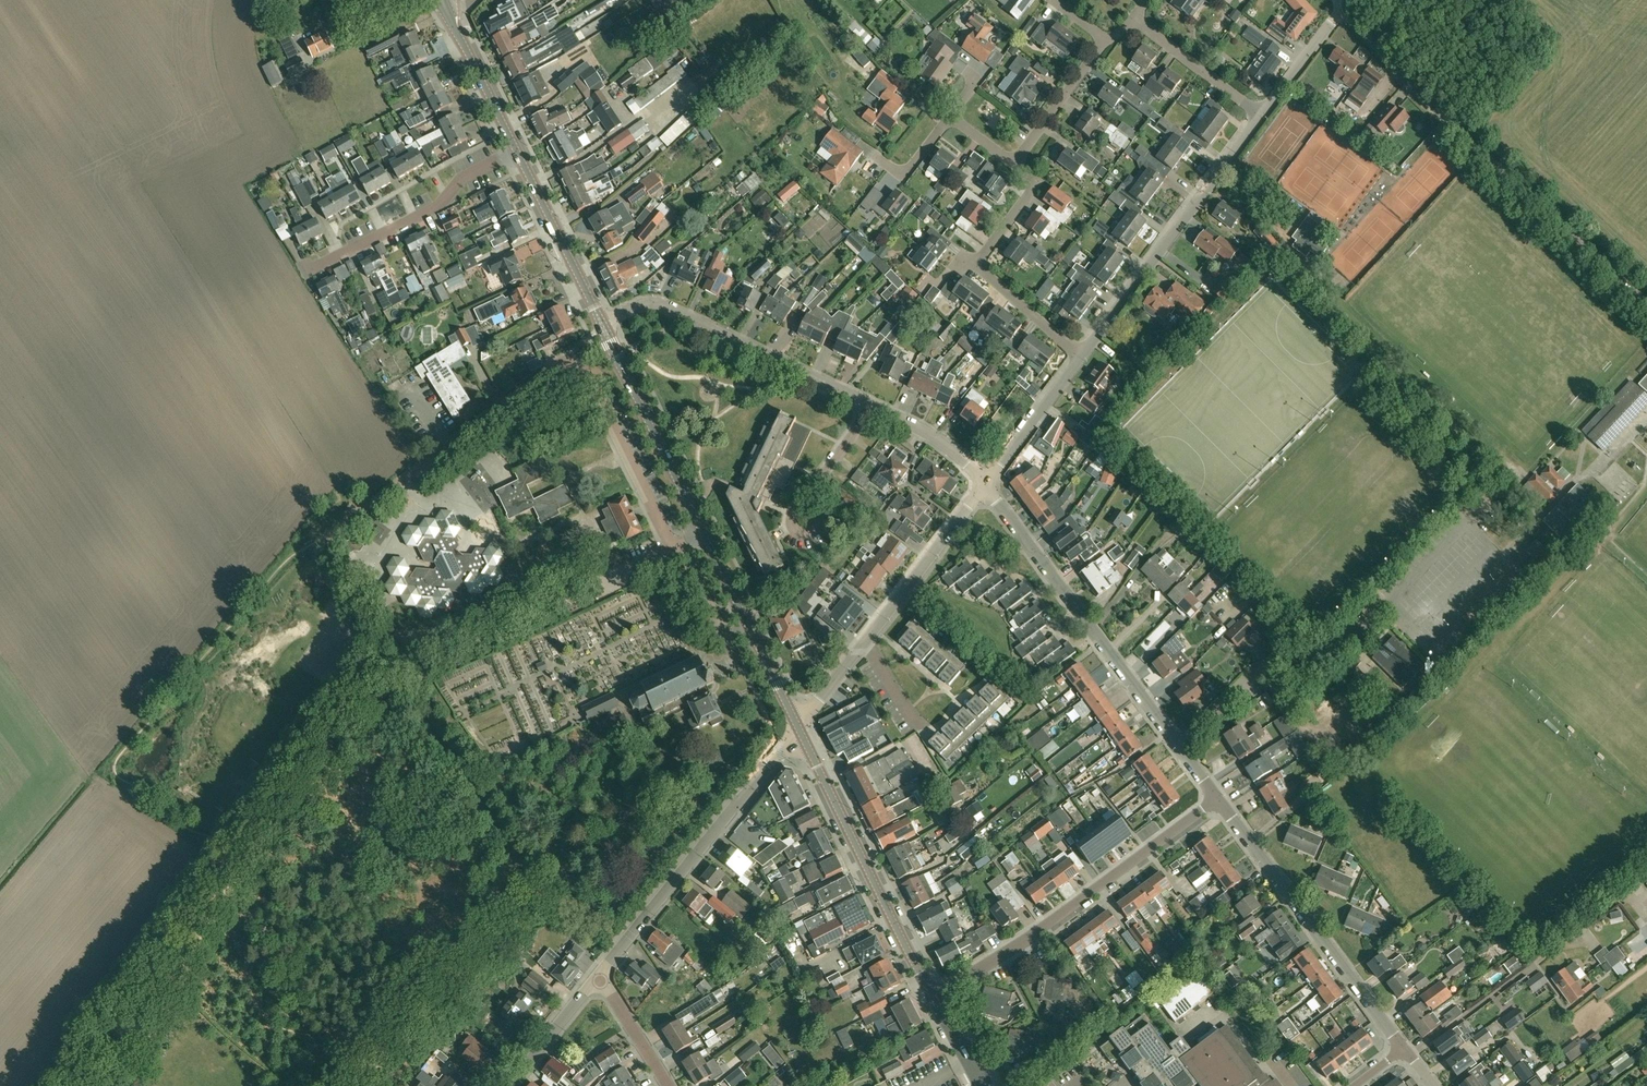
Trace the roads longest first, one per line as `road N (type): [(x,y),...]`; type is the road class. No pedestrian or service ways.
road 1 (residential): [(986,484),(914,429),(660,306),(603,327)]
road 2 (unclassified): [(1646,306),(1423,99),(1341,7)]
road 3 (residential): [(1179,747),(1263,666),(1337,655),(1490,500)]
road 4 (residential): [(932,998),(1216,798)]
road 5 (residential): [(1179,747),(986,484)]
road 6 (tertiary): [(599,976),(798,728)]
road 7 (residential): [(1403,1048),(1216,798)]
road 8 (residential): [(798,728),(986,484)]
road 9 (residential): [(1082,356),(1262,113)]
road 10 (unclassified): [(558,363),(316,543)]
road 11 (secondary): [(932,998),(798,728)]
road 12 (residential): [(304,272),(441,205),(457,181),(516,152)]
road 13 (unclassified): [(558,363),(594,383),(674,546),(681,543)]
road 14 (secondary): [(703,533),(603,327)]
road 15 (secondary): [(603,327),(516,152)]
road 16 (secondary): [(516,152),(442,3)]
road 17 (residential): [(986,484),(1082,356)]
road 18 (residential): [(1262,113),(1132,21)]
road 19 (residential): [(1016,163),(1105,39)]
road 20 (tertiary): [(508,1085),(599,976)]
road 21 (residential): [(1082,356),(978,263)]
road 22 (residential): [(1262,113),(1341,7)]
road 23 (residential): [(978,263),(1038,185),(1016,163)]
road 24 (residential): [(668,1085),(599,976)]
road 25 (unclassified): [(681,543),(726,637),(747,626)]

